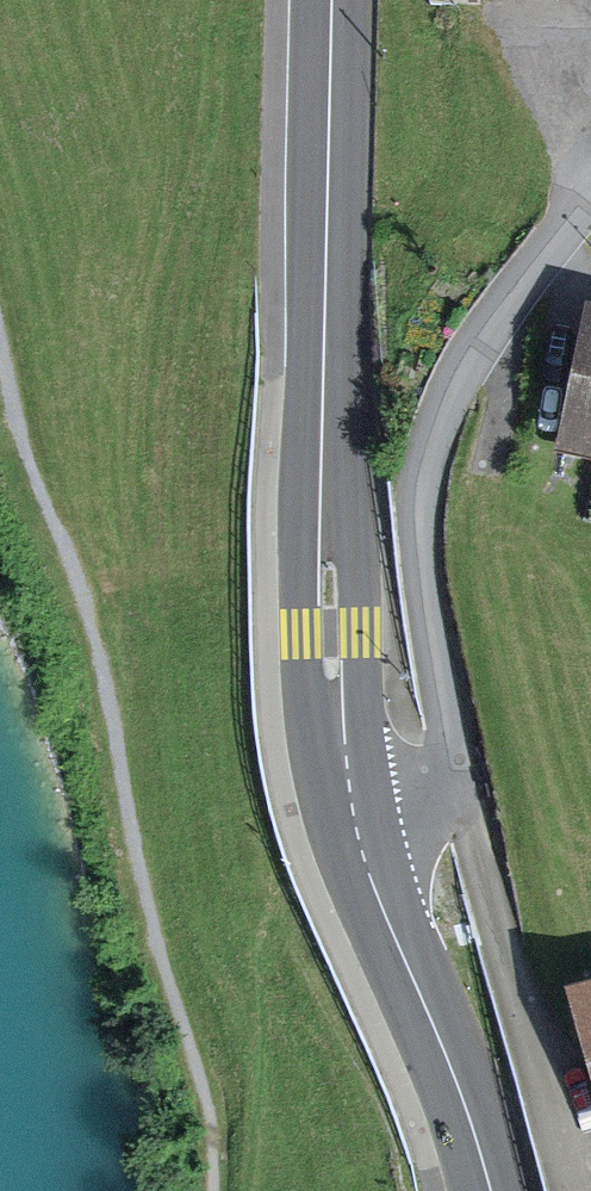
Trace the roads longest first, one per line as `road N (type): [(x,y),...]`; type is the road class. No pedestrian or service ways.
road 1 (primary): [(349,811),(328,585),(333,0)]
road 2 (residential): [(349,811),(434,789),(449,772),(454,746),(420,533),(426,461),(437,421),(480,340),(590,199)]
road 3 (primary): [(491,1190),(349,811)]

